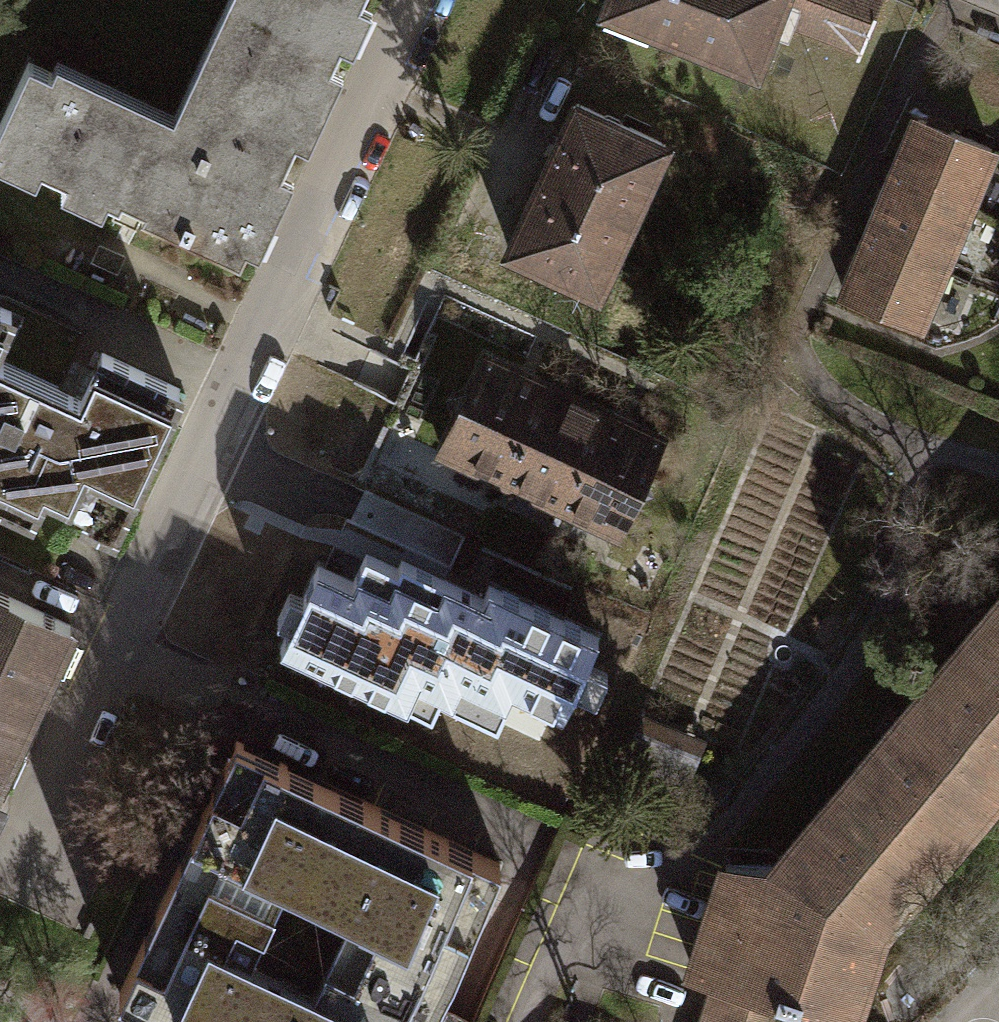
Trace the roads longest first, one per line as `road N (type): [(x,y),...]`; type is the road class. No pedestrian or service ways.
road 1 (residential): [(413,0),(11,876)]

